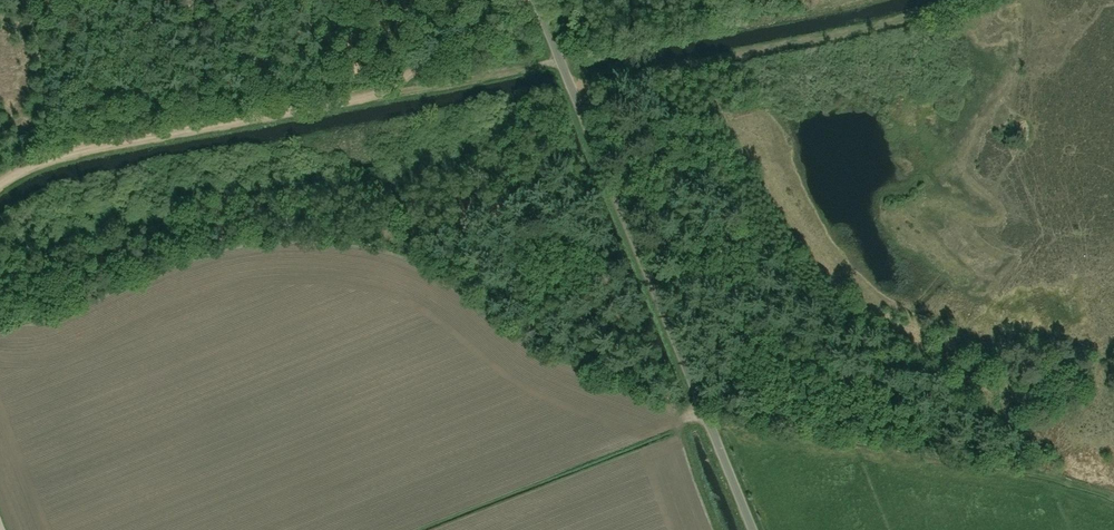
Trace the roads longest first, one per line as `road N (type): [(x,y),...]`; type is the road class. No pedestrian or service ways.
road 1 (unclassified): [(753,529),(535,0)]
road 2 (track): [(708,420),(956,459),(1113,496)]
road 3 (track): [(570,83),(907,20),(957,0)]
road 4 (track): [(0,184),(93,148),(377,97)]
road 5 (track): [(377,97),(560,61)]
road 6 (track): [(377,97),(519,0)]

